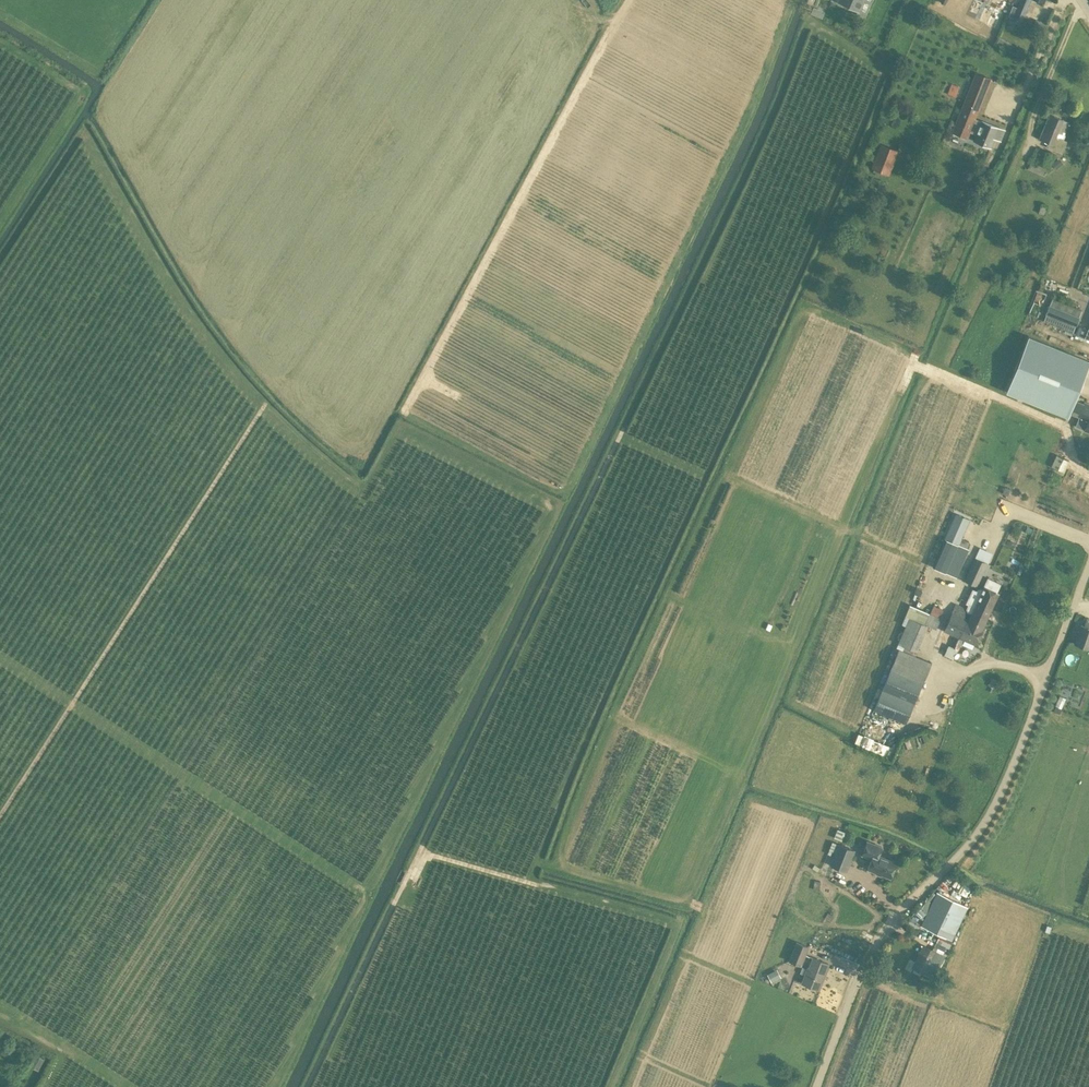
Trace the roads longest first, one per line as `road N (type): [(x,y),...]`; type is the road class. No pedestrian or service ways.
road 1 (unclassified): [(808,1086),(850,977),(880,928),(971,831),(987,802),(1088,554)]

